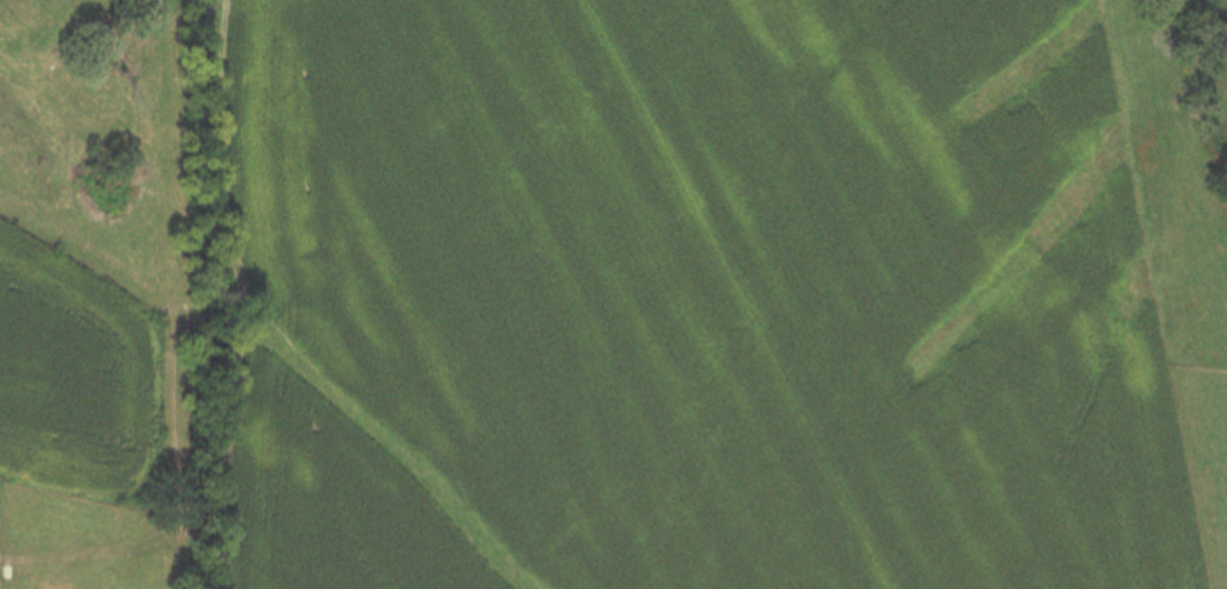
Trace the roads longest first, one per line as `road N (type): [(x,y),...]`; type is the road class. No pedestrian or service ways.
road 1 (track): [(432,0),(845,588)]

